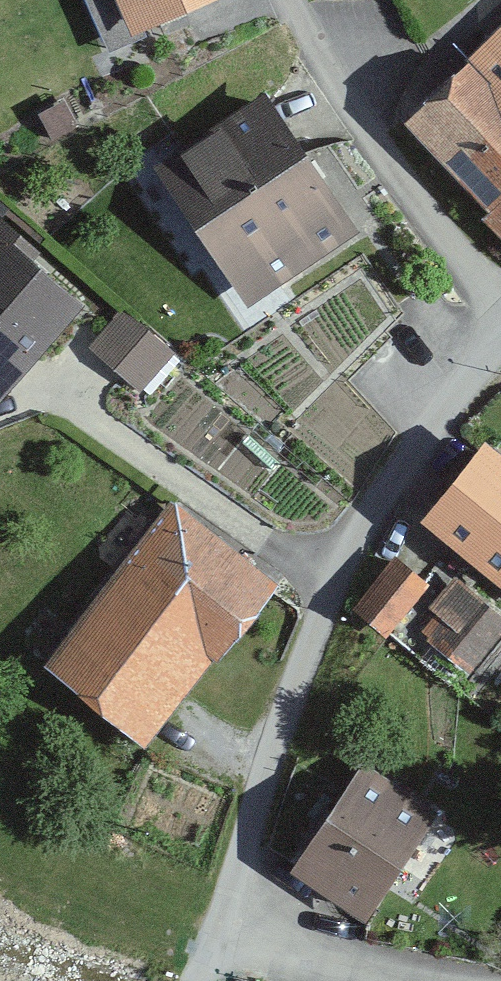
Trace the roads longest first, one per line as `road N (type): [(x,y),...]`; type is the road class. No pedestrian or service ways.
road 1 (residential): [(500,348),(431,430),(322,582),(209,951)]
road 2 (residential): [(500,285),(336,104),(284,0)]
road 3 (residential): [(404,980),(209,951)]

